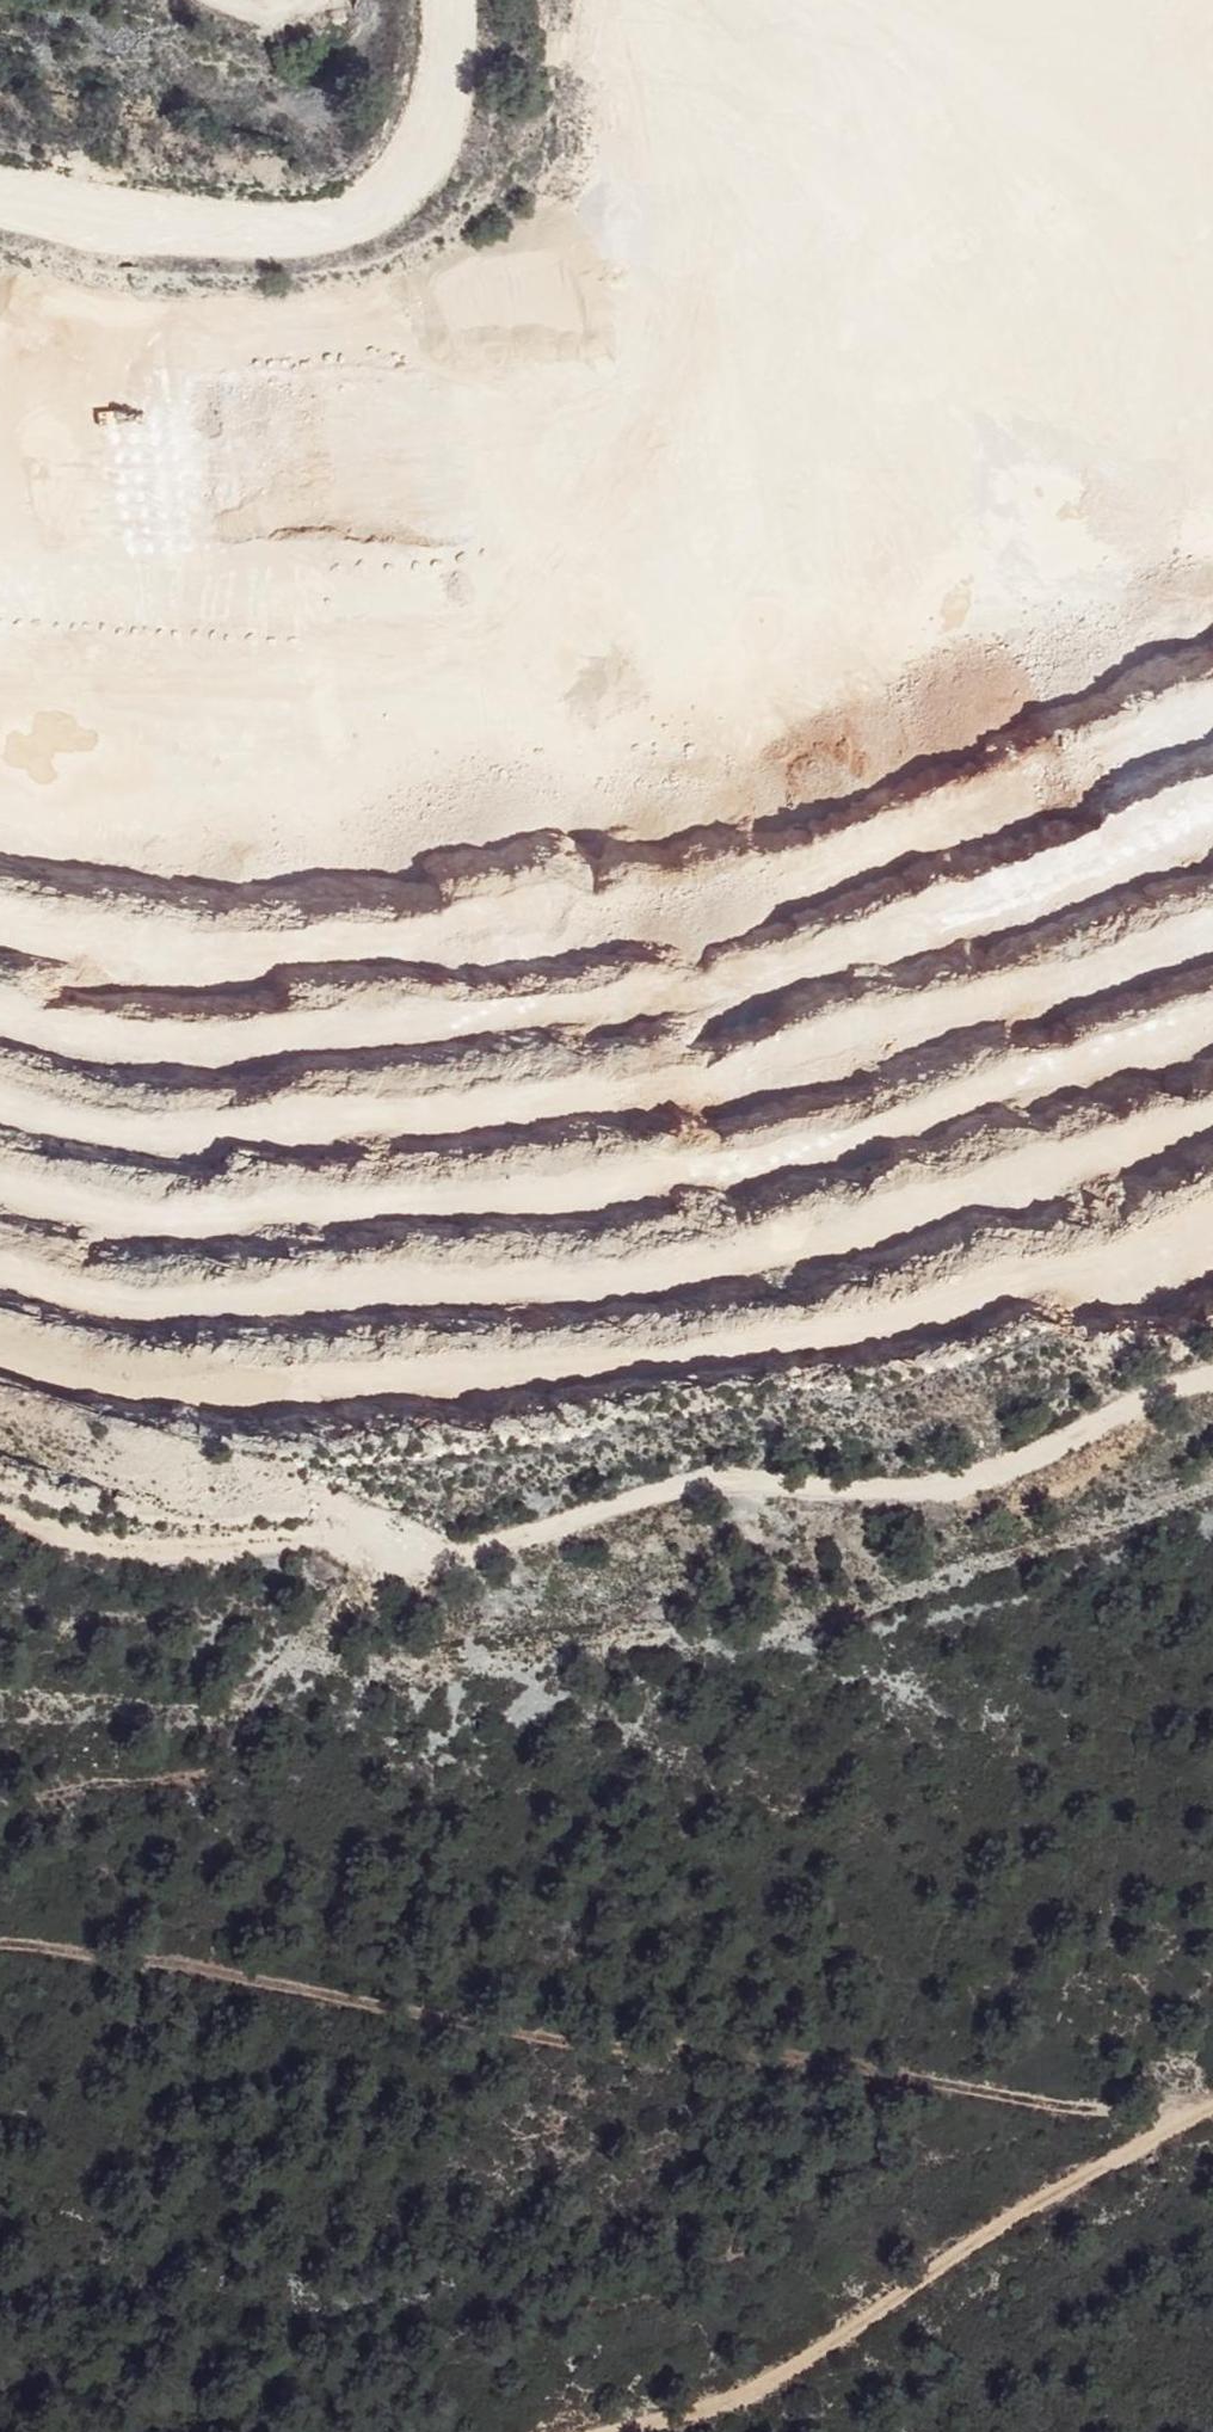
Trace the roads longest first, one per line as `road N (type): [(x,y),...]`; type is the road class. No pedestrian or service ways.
road 1 (track): [(1212,2099),(1082,2176),(794,2375),(624,2431)]

